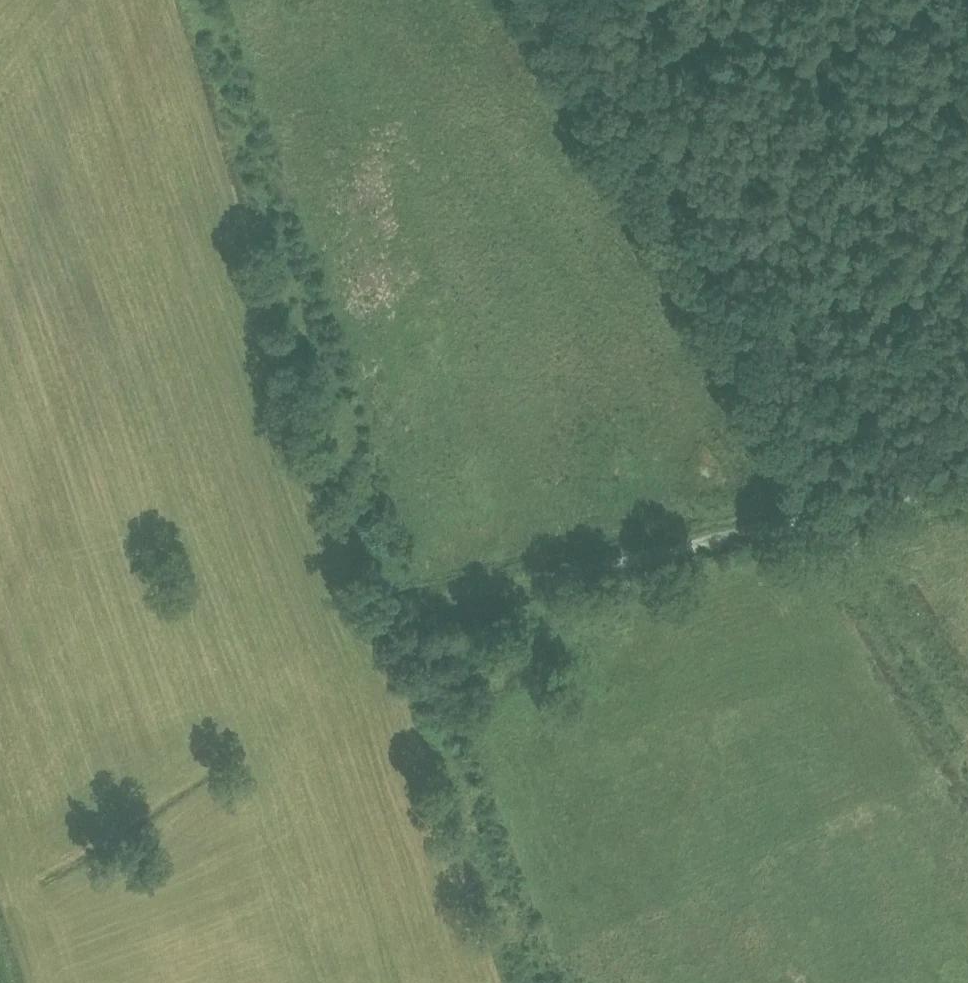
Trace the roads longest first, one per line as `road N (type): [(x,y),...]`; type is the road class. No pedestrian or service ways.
road 1 (track): [(967,483),(830,510)]

